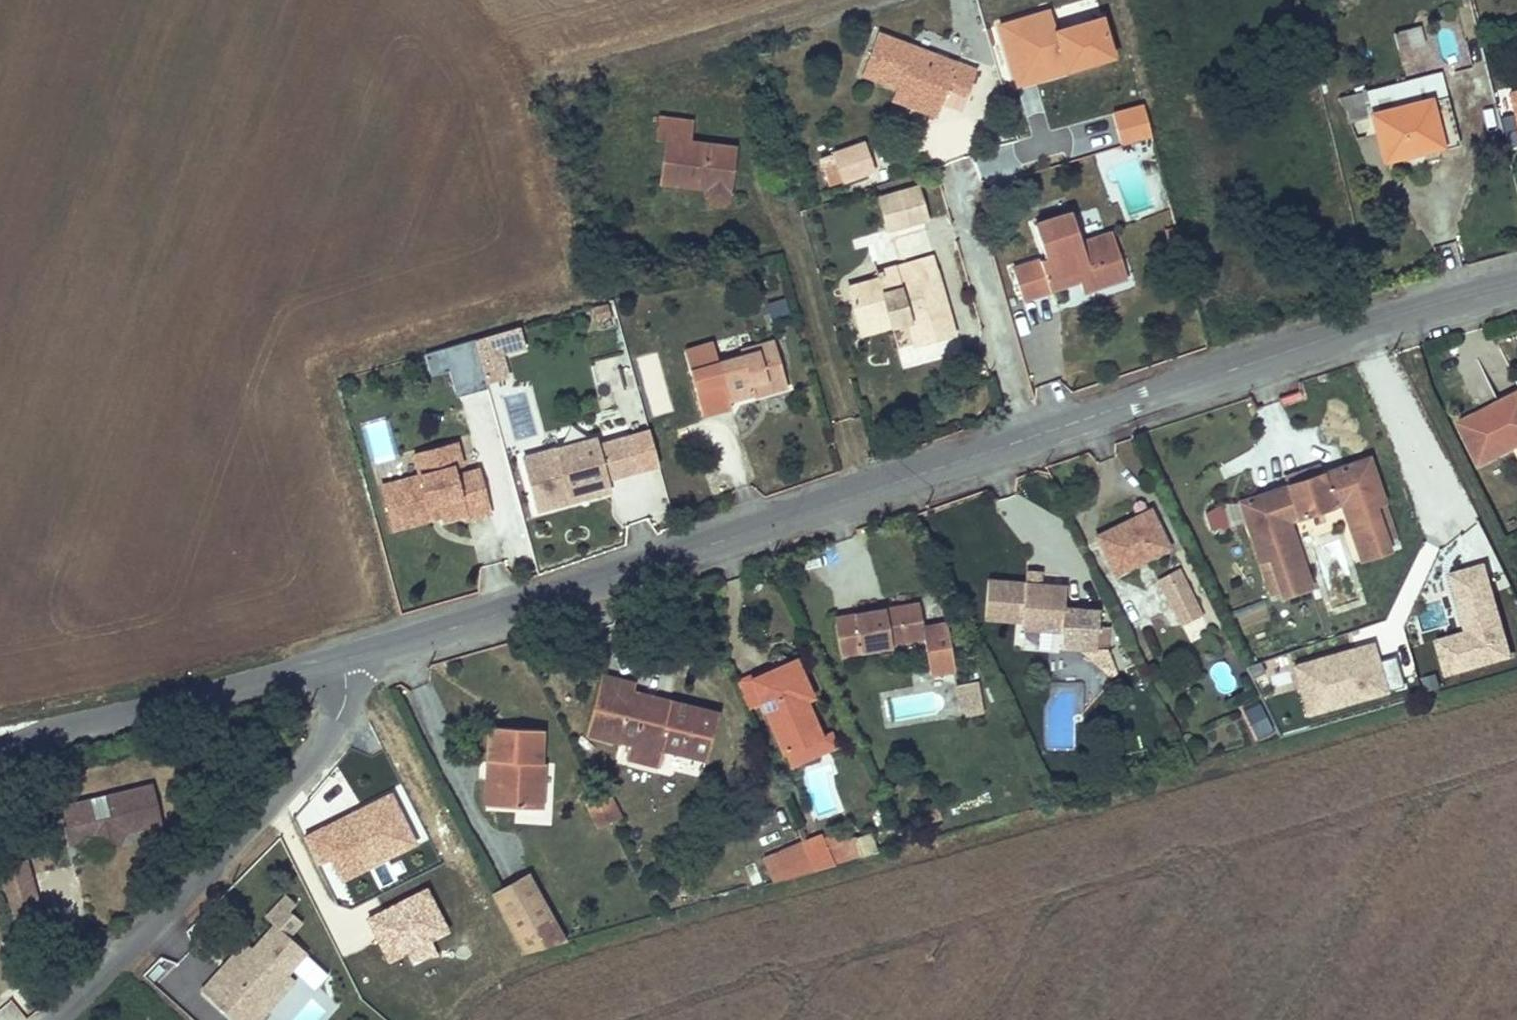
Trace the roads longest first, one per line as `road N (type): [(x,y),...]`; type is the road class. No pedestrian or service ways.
road 1 (unclassified): [(356,654),(1368,325),(1516,284)]
road 2 (unclassified): [(54,1019),(260,826),(338,719),(356,654)]
road 3 (unclassified): [(0,743),(356,654)]

